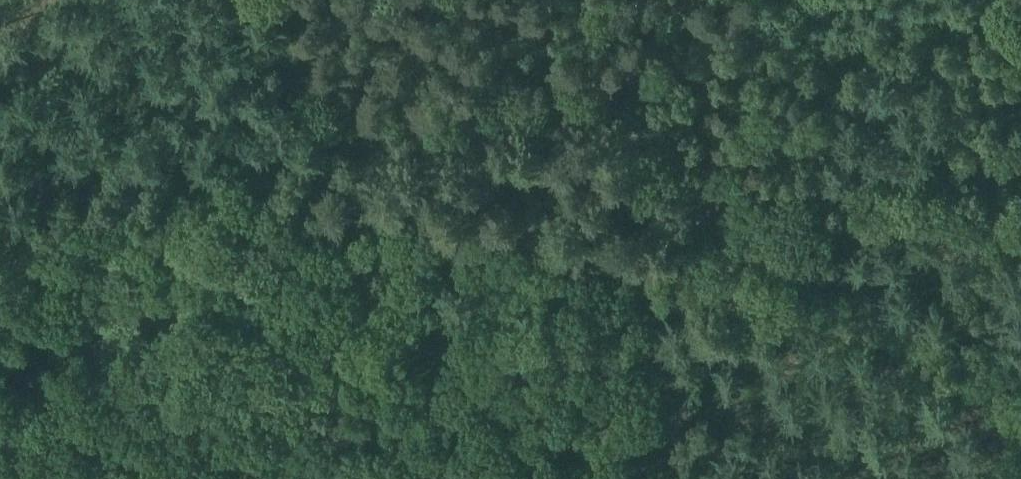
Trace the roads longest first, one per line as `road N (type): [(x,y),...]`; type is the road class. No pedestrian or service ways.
road 1 (track): [(1020,350),(673,239),(644,273),(649,341),(501,328),(370,331),(211,369),(147,394),(0,411)]
road 2 (track): [(0,205),(94,179),(890,28),(985,0)]
road 3 (track): [(1020,193),(780,181),(737,188),(701,206),(673,239)]
road 4 (track): [(649,341),(675,478)]

